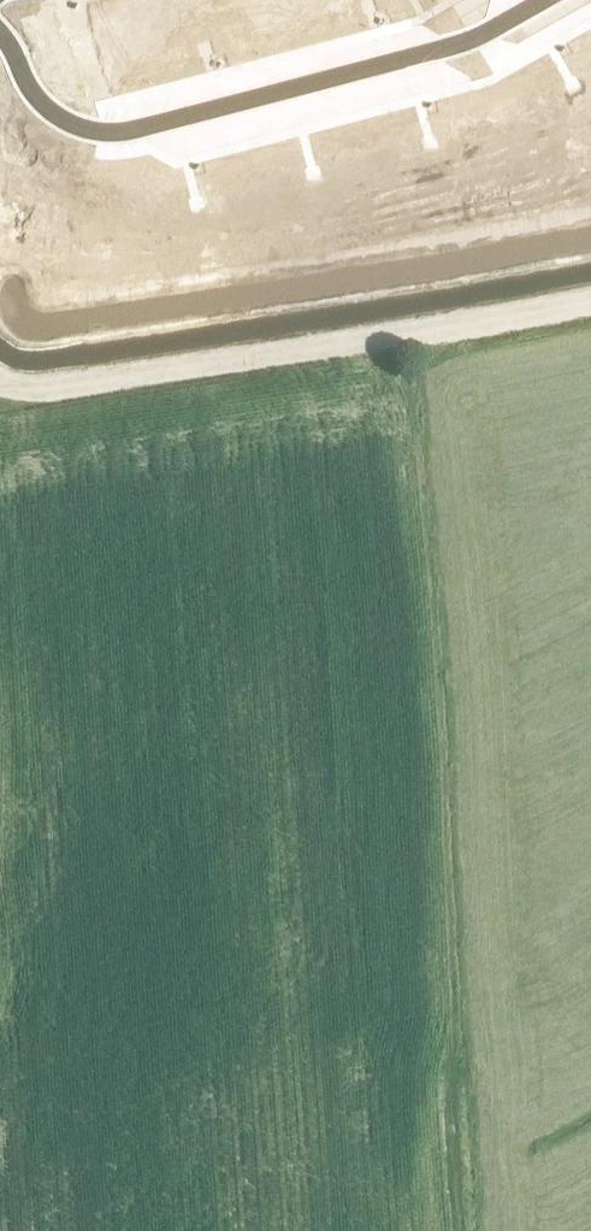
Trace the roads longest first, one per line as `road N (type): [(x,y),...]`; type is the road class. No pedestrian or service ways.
road 1 (track): [(0,380),(62,385),(590,298)]
road 2 (track): [(443,1079),(461,1230)]

